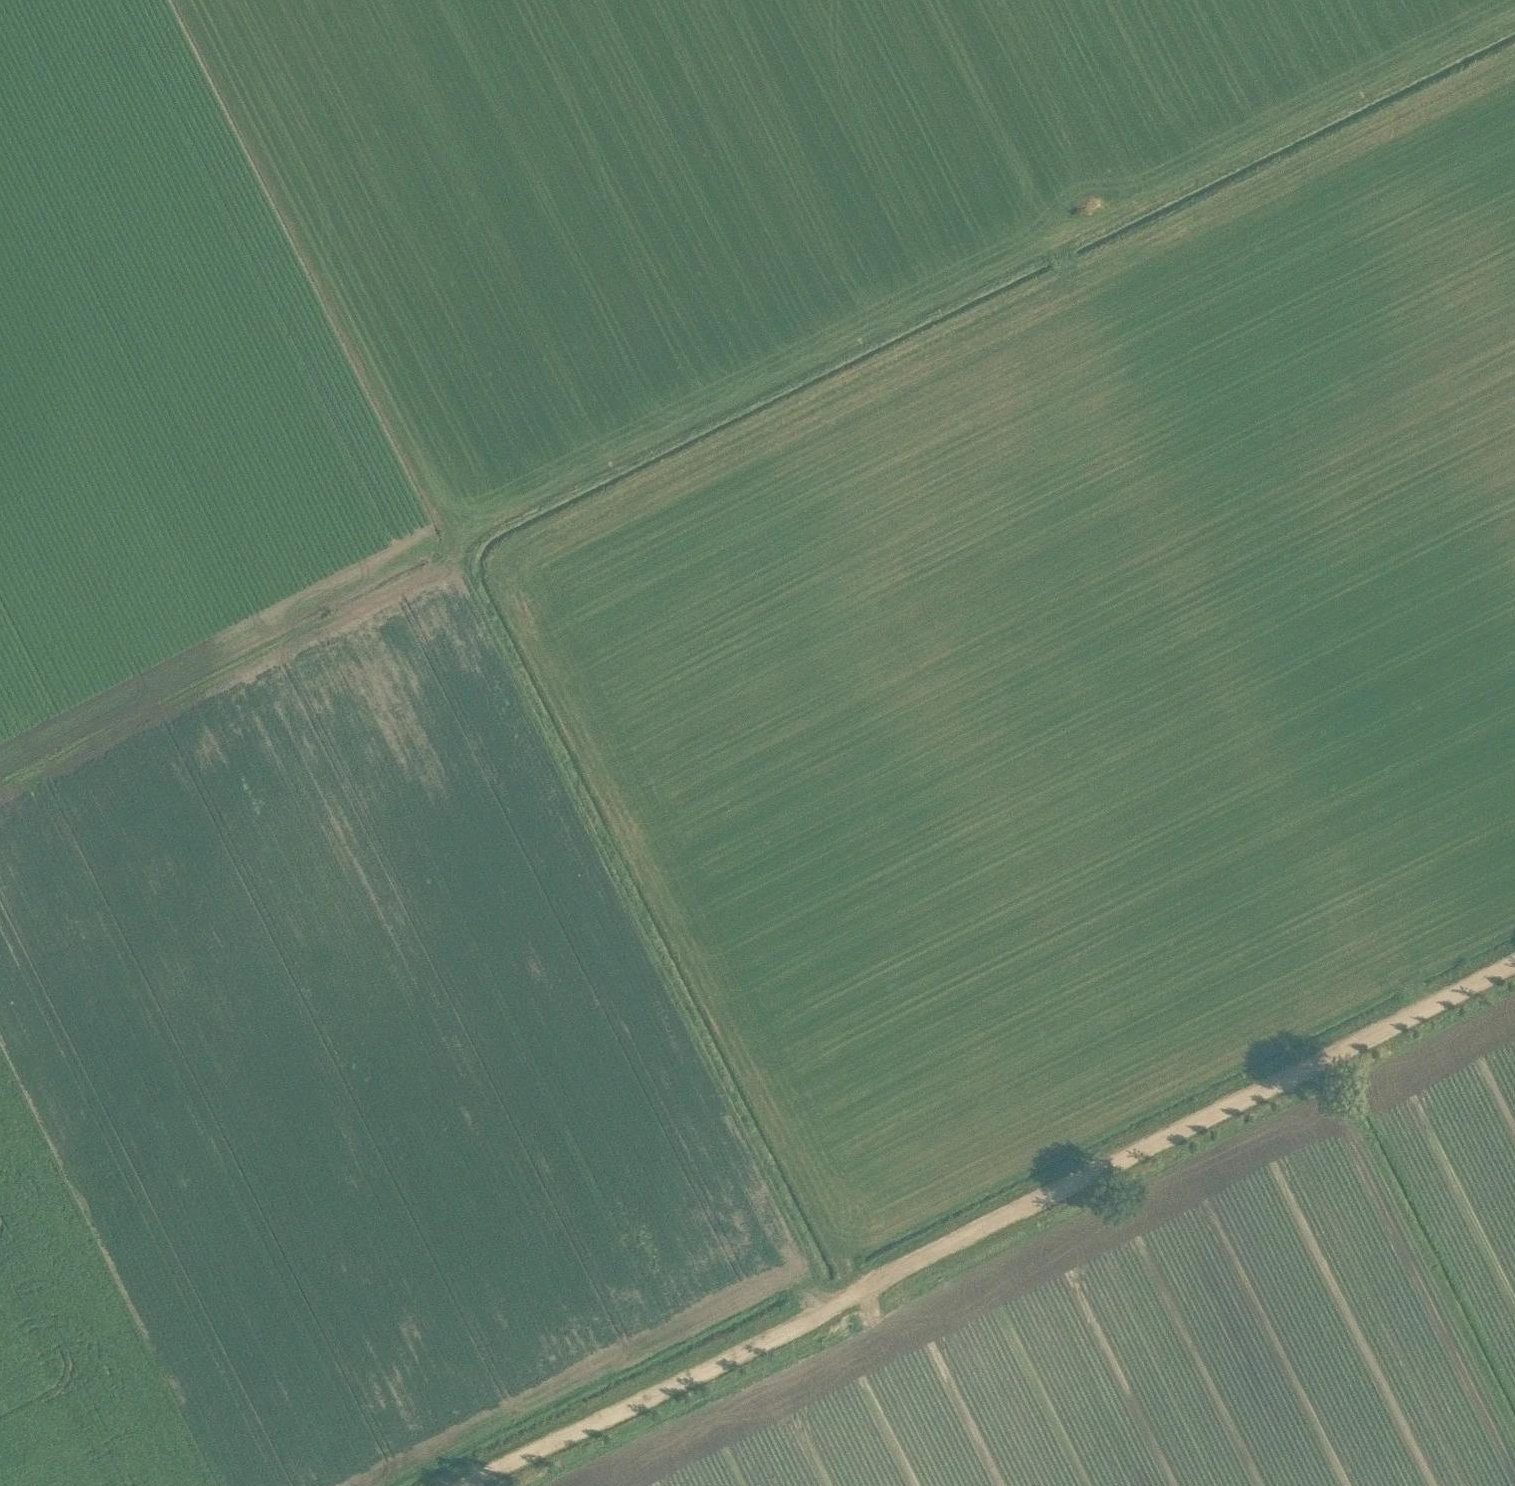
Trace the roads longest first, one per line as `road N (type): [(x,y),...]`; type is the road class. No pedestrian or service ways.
road 1 (track): [(822,1310),(487,640),(467,586),(469,546),(1514,26)]
road 2 (unclassified): [(462,1485),(1514,961)]

